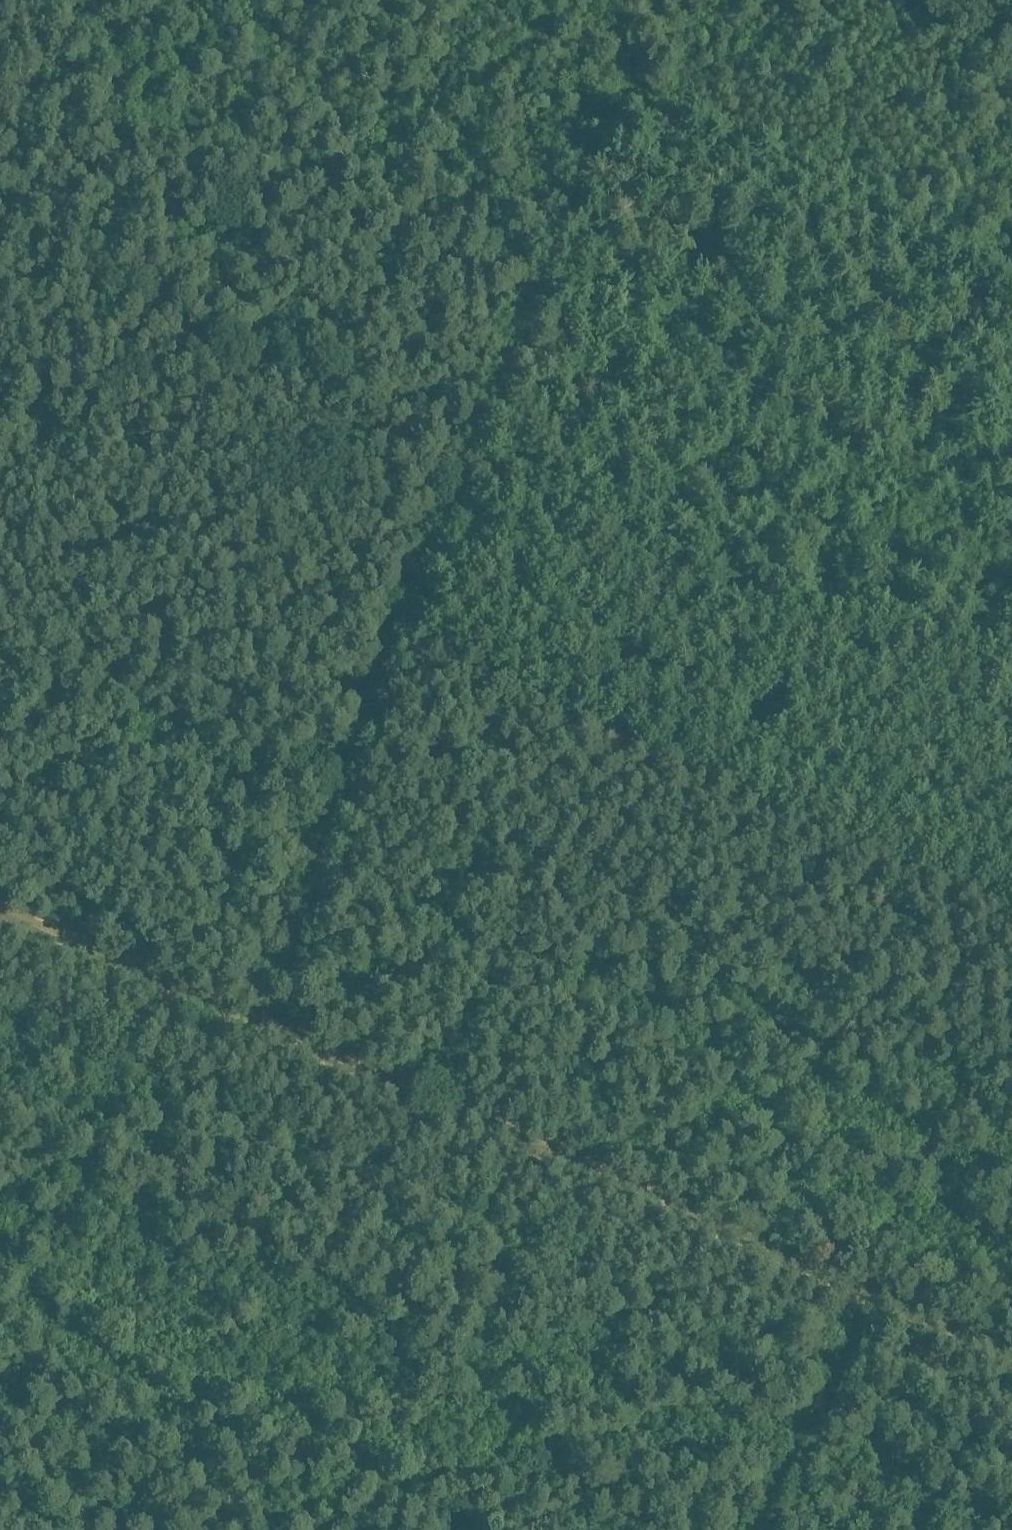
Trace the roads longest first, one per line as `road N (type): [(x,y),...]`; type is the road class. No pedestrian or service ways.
road 1 (track): [(656,0),(344,763),(314,896),(244,1044)]
road 2 (track): [(1011,1354),(0,913)]
road 3 (track): [(626,85),(847,175),(1011,270)]
road 4 (track): [(865,1292),(764,1529)]

